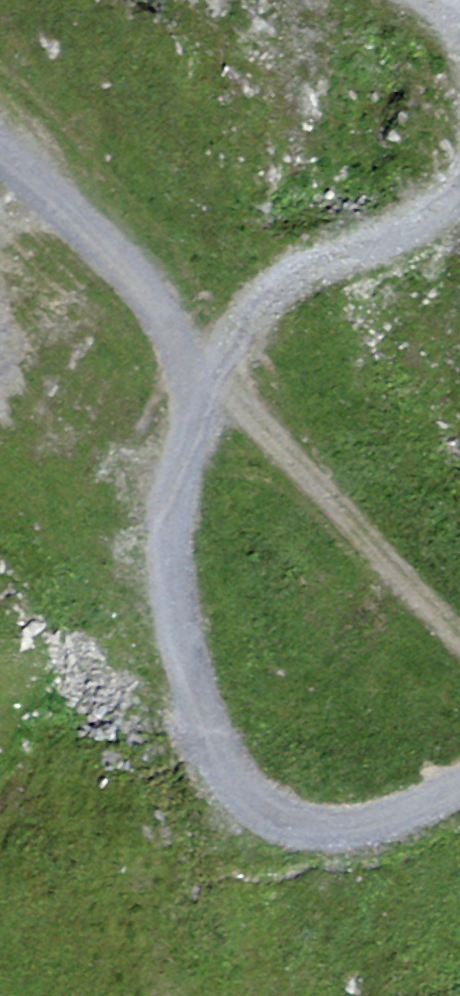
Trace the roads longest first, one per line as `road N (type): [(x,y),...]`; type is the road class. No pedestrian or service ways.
road 1 (track): [(459,193),(421,224),(273,297),(236,331),(176,480),(168,542),(206,725),(223,773),(259,808),(302,829),(356,836),(459,790)]
road 2 (track): [(0,147),(115,260),(211,387),(262,426),(459,642)]

